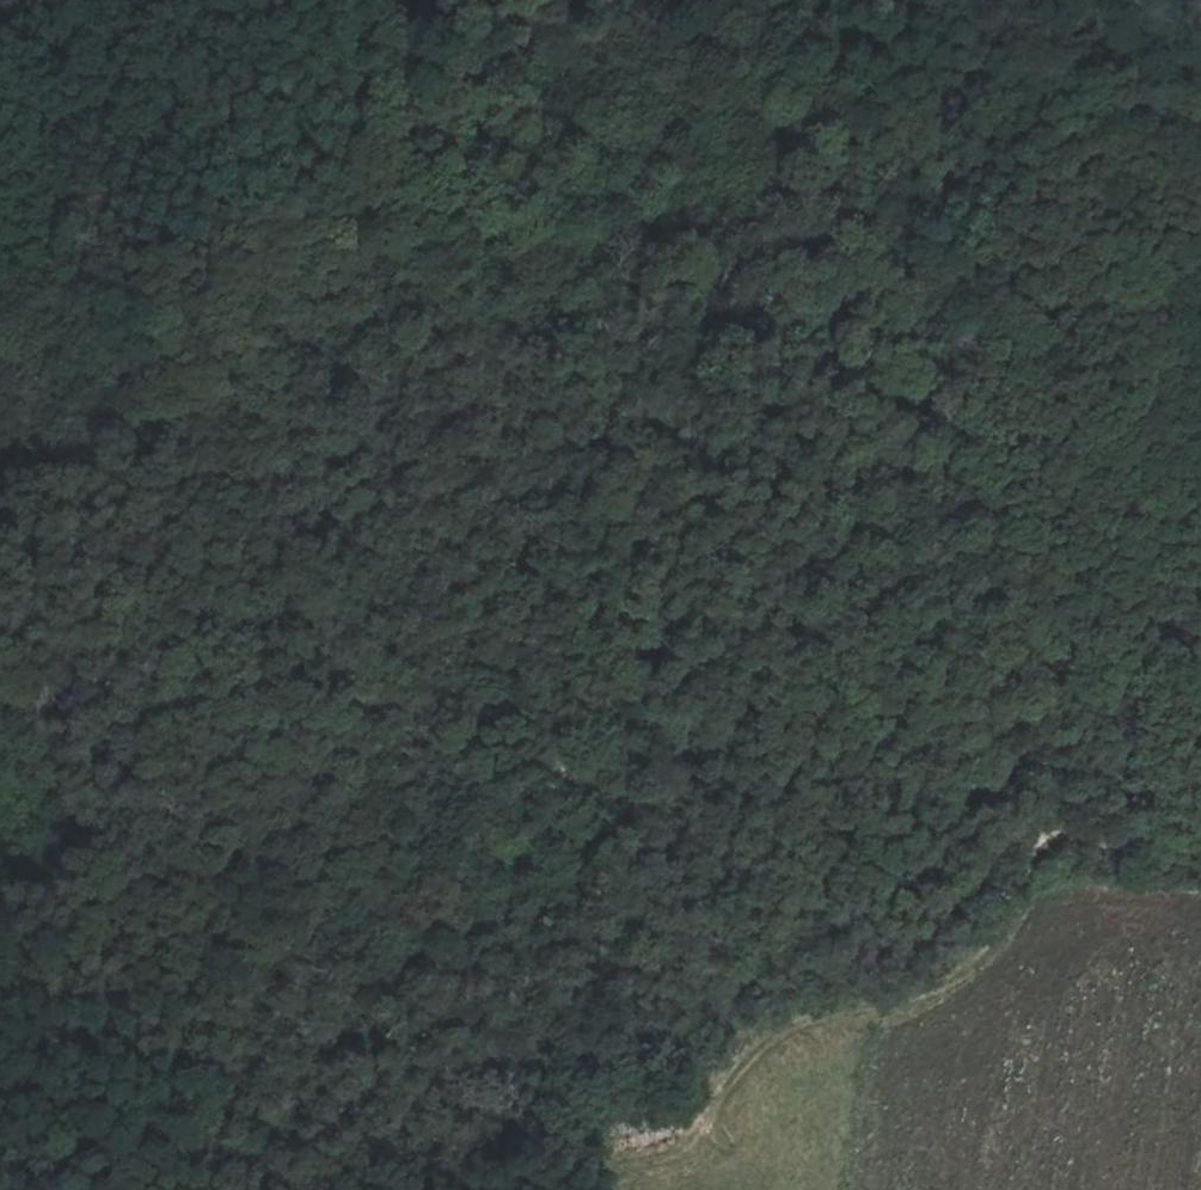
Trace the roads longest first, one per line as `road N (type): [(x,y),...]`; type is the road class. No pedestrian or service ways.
road 1 (track): [(1200,851),(1047,832),(978,779),(907,744),(834,737),(720,756),(629,784),(584,784),(545,760),(398,543),(330,469),(287,440),(217,417),(127,428),(0,491)]
road 2 (track): [(1047,832),(1028,855),(1013,917),(951,977),(896,1009),(792,1022),(751,1042),(707,1102),(654,1127)]

